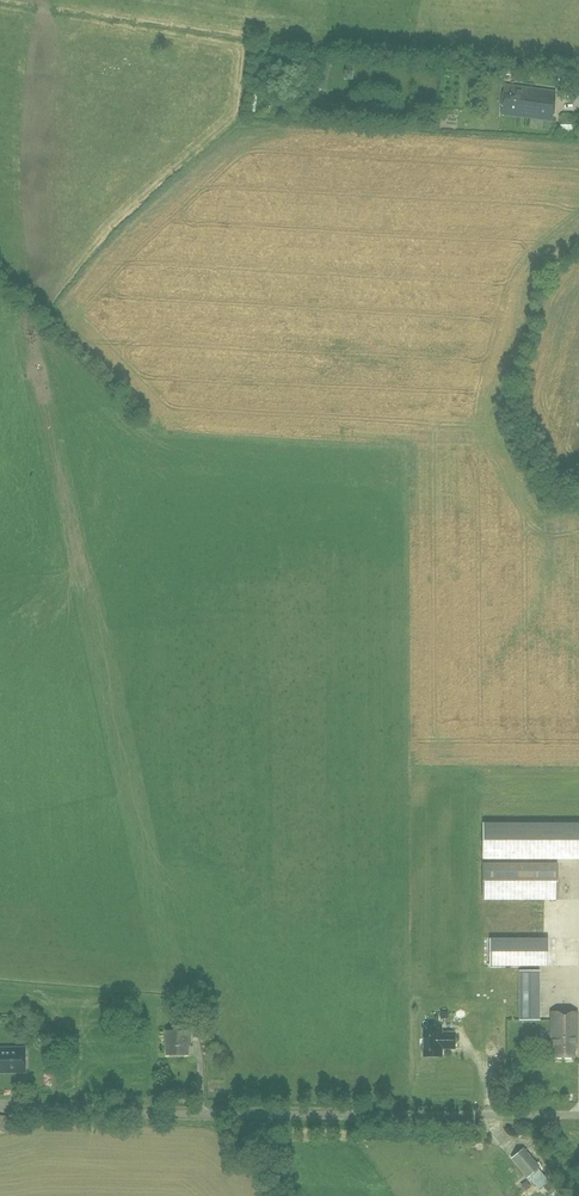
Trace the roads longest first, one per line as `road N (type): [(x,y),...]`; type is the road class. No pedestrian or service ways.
road 1 (unclassified): [(578,1116),(0,1106)]

